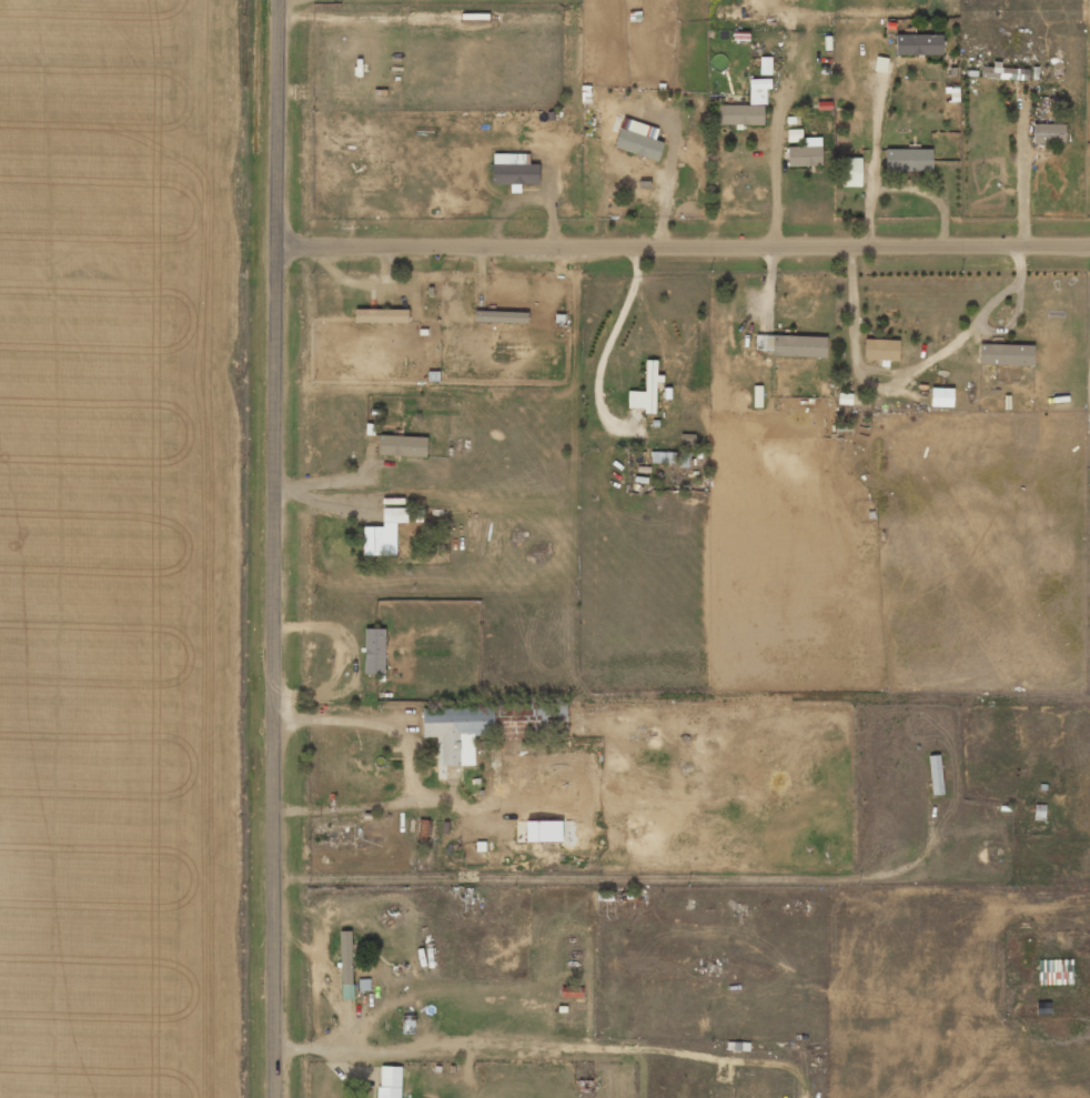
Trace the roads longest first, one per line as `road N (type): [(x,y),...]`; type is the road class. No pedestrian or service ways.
road 1 (residential): [(280,1097),(283,0)]
road 2 (residential): [(281,243),(1089,242)]

